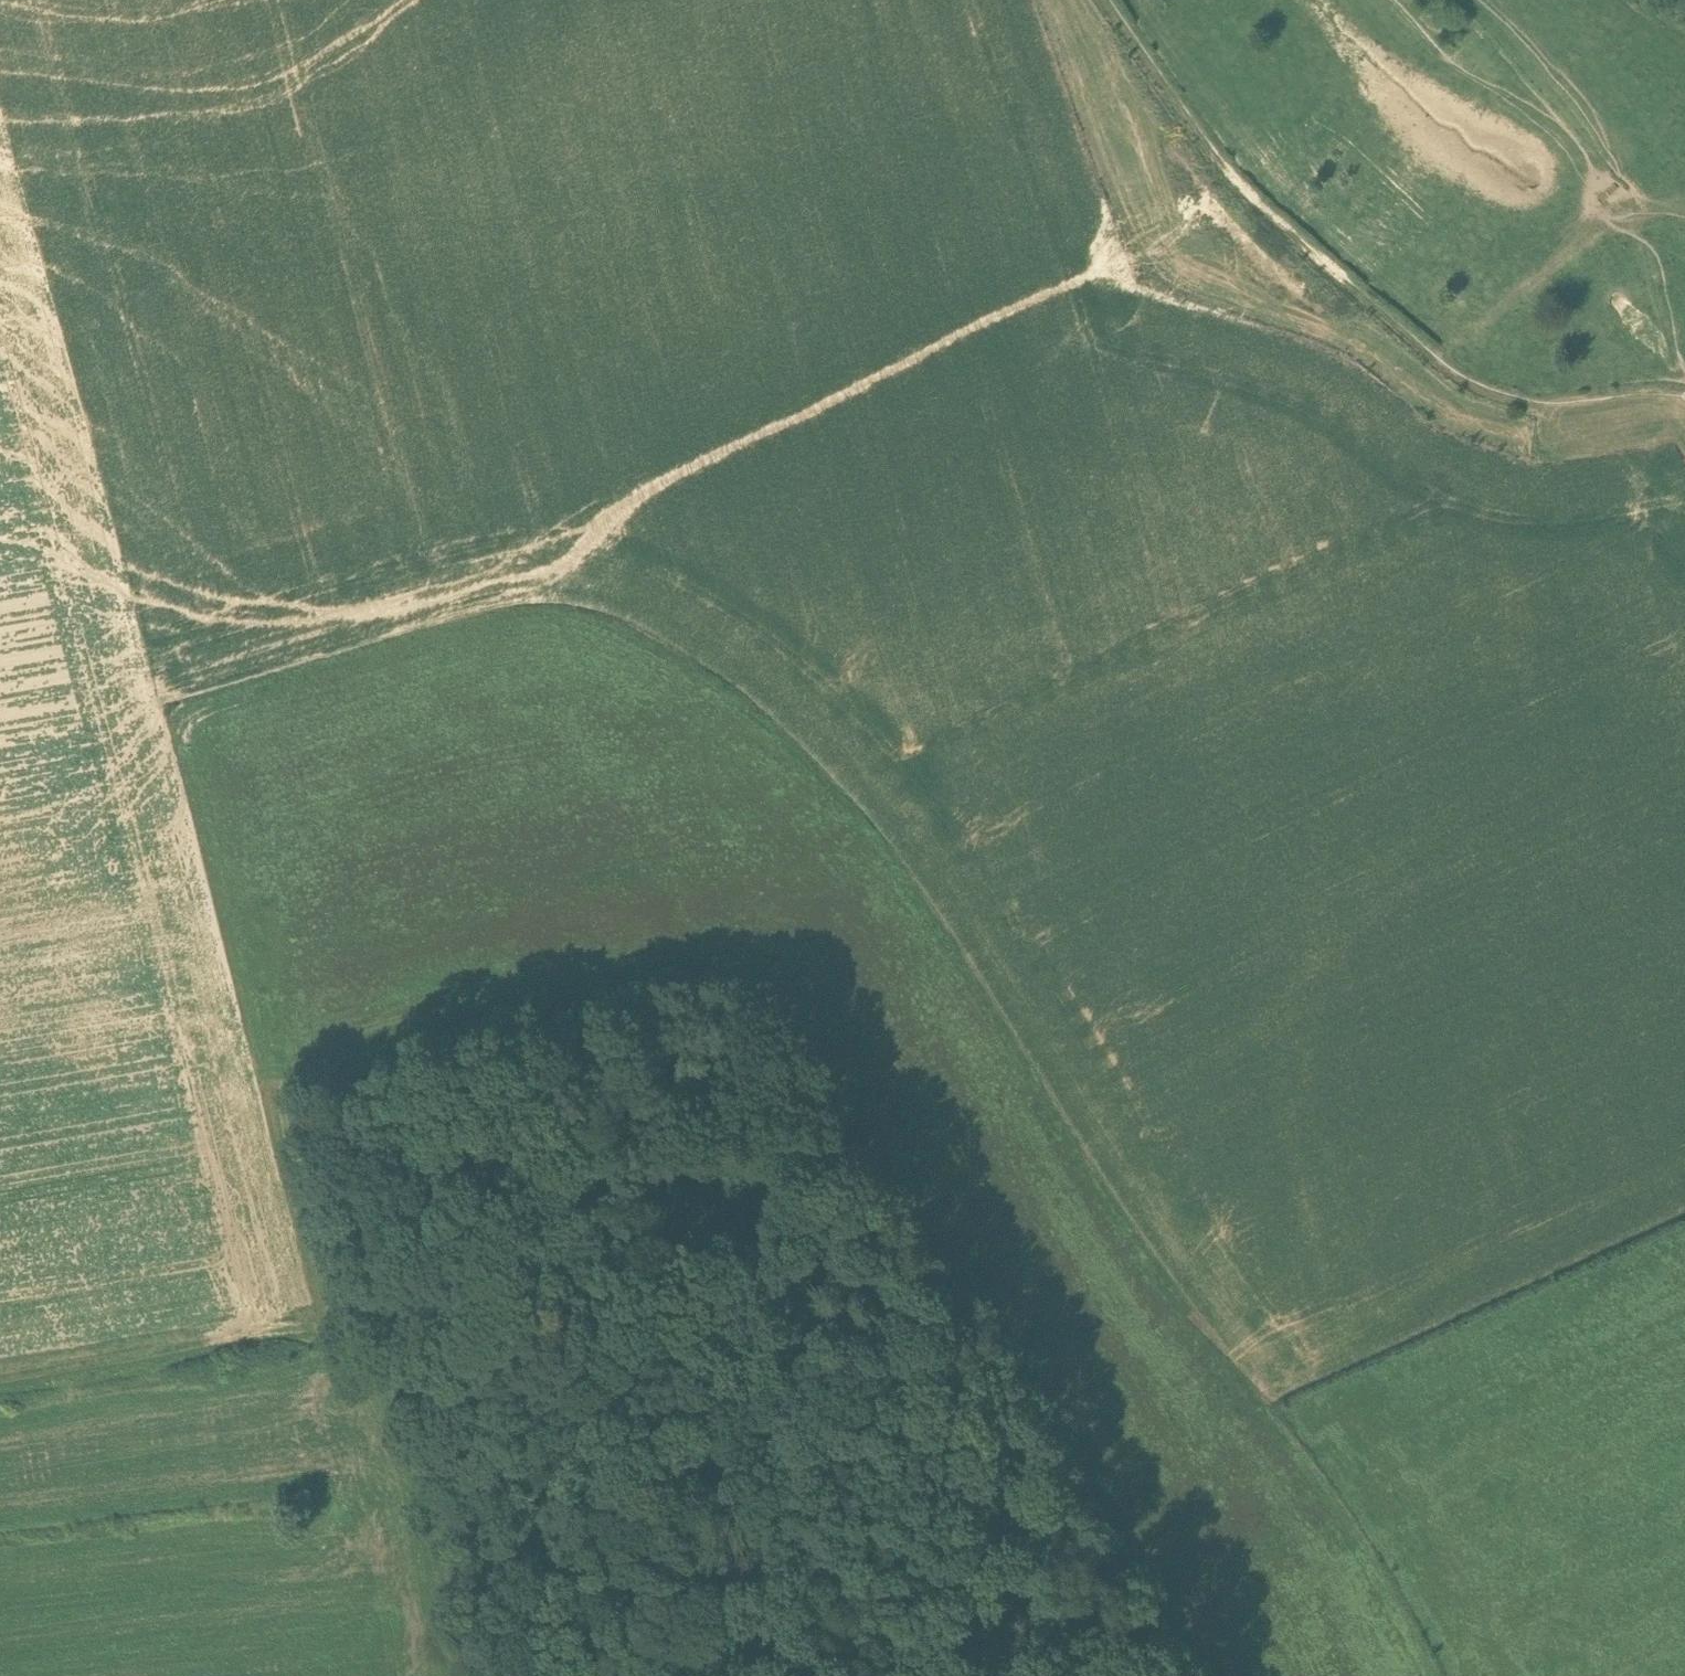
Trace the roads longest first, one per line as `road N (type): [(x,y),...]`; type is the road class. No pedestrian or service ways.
road 1 (track): [(1104,0),(1251,197),(1452,374),(1533,404),(1684,398)]
road 2 (track): [(315,1095),(358,1184),(357,1198),(331,1234),(333,1261),(434,1488),(455,1675)]

